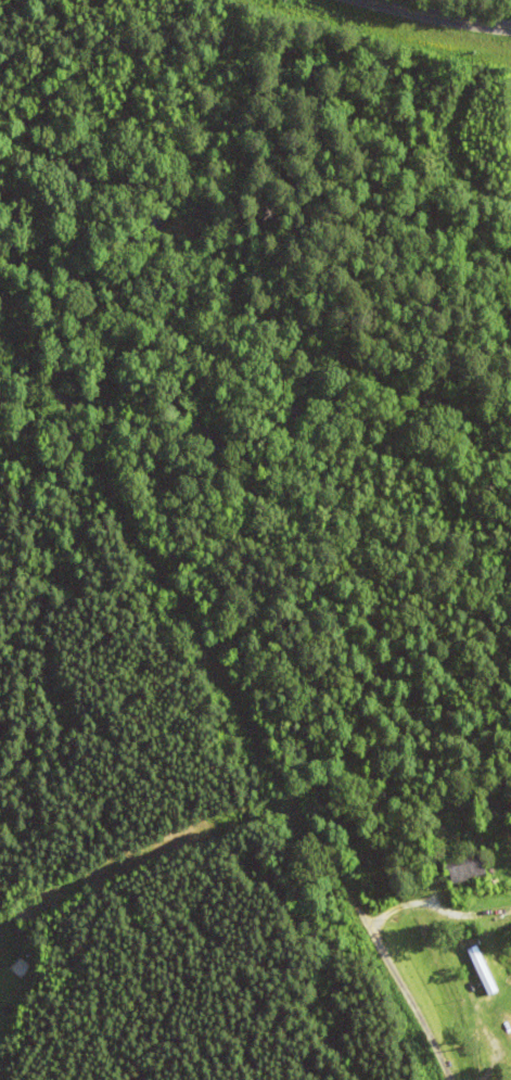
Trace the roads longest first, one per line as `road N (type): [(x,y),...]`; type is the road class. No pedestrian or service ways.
road 1 (residential): [(370,935),(75,439),(0,329)]
road 2 (residential): [(451,1079),(370,935)]
road 3 (tertiary): [(510,25),(372,0)]

